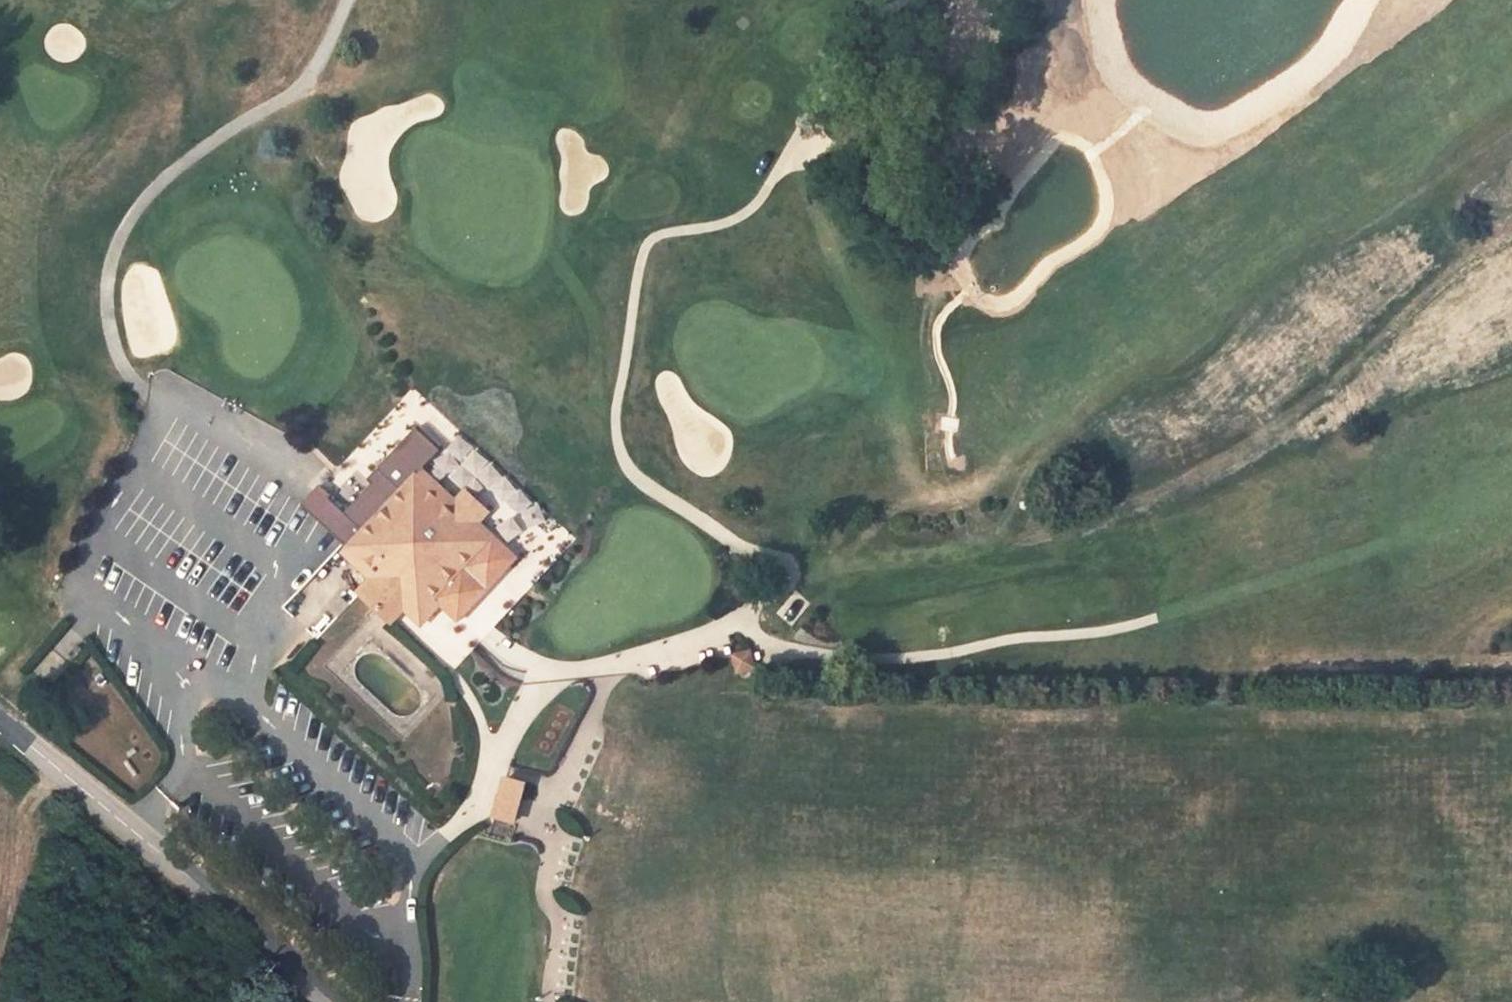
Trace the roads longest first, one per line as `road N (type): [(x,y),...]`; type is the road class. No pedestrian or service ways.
road 1 (residential): [(0,729),(333,1001)]

